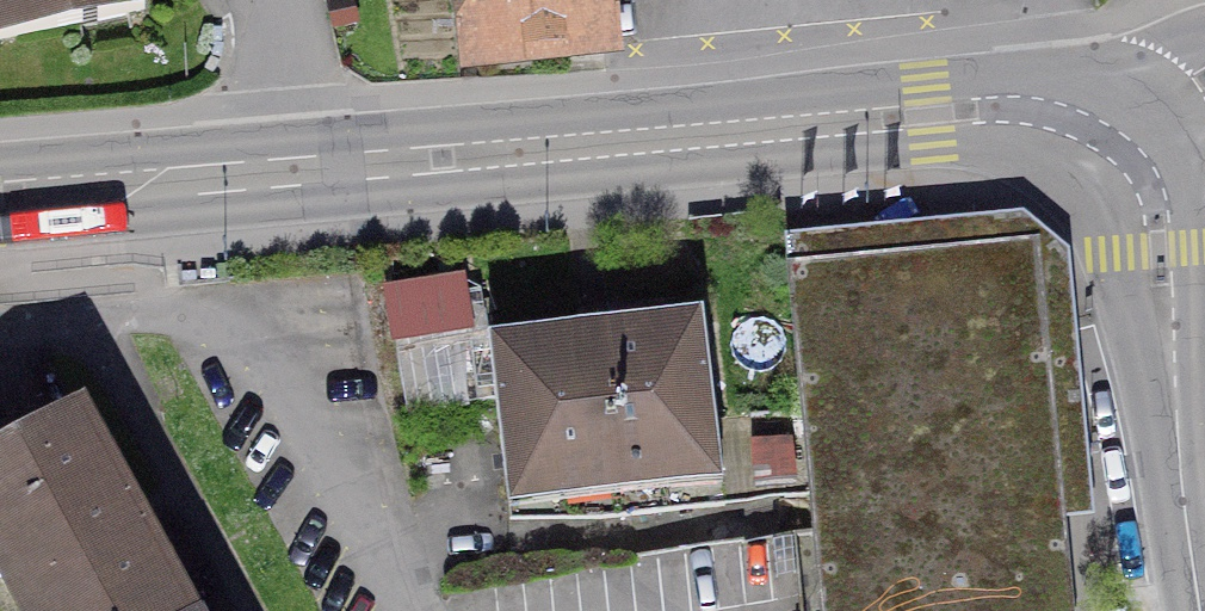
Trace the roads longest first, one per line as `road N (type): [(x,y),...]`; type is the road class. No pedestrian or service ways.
road 1 (secondary): [(317,169),(990,108),(1031,106),(1071,115)]
road 2 (residential): [(1107,136),(1134,167),(1151,205),(1204,565)]
road 3 (secondary): [(0,198),(317,169)]
road 4 (residential): [(317,169),(305,0)]

